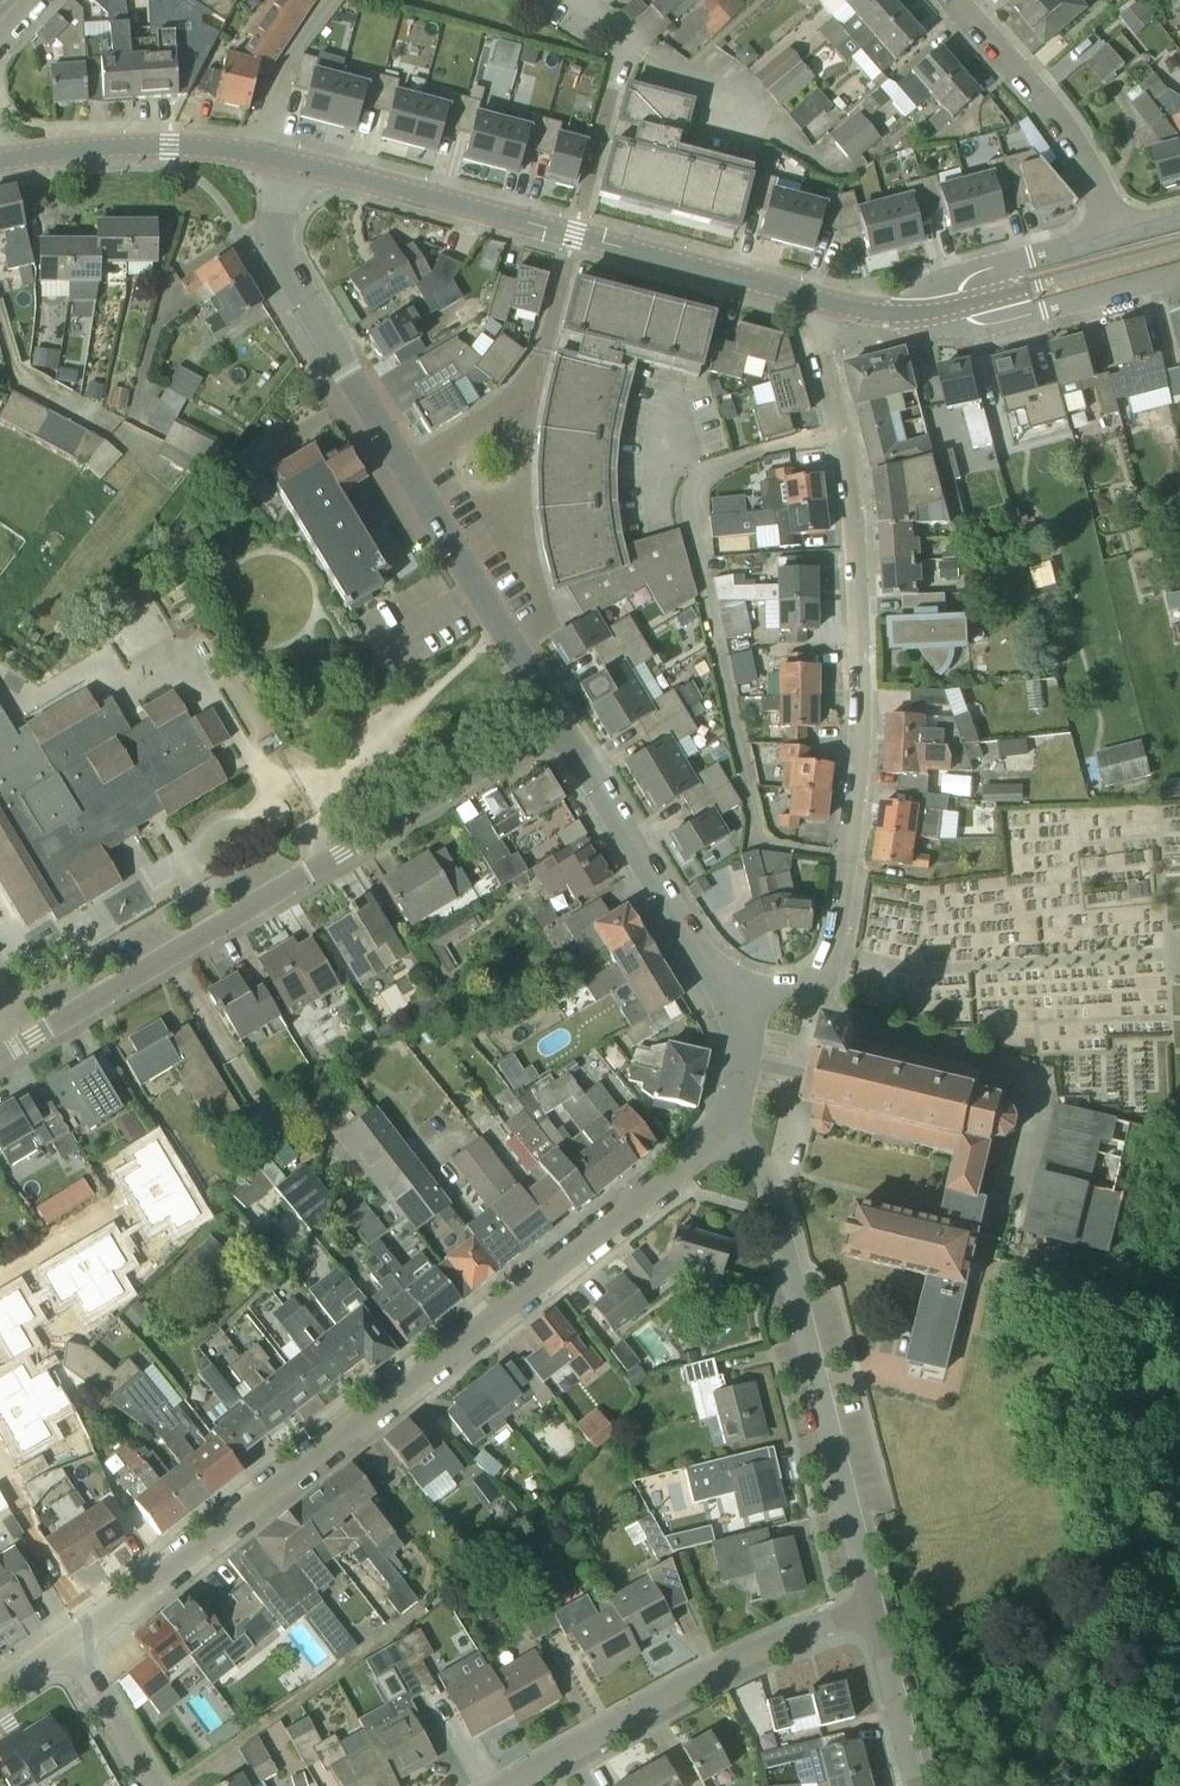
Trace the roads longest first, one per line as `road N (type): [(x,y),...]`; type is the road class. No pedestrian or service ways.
road 1 (residential): [(88,1632),(683,1180),(725,1130)]
road 2 (residential): [(825,302),(819,358),(852,508),(861,673),(849,855),(833,948),(820,971),(793,991),(730,1013)]
road 3 (residential): [(0,1058),(559,723)]
road 4 (residential): [(559,723),(278,255),(281,161)]
road 5 (unclassified): [(825,302),(281,161)]
road 6 (residential): [(871,1615),(766,1175),(725,1130)]
road 7 (residential): [(520,1785),(729,1669),(871,1615)]
road 8 (residential): [(730,1013),(559,723)]
road 9 (residential): [(1119,235),(1082,159),(1029,80),(959,0)]
road 10 (unclassified): [(0,161),(172,147),(281,161)]
road 11 (residential): [(1179,276),(996,325),(975,322),(962,306)]
road 12 (unclassified): [(1179,249),(962,306)]
road 13 (residential): [(88,1632),(0,1465)]
road 14 (residential): [(962,306),(963,287),(980,272),(1119,235)]
road 15 (residential): [(154,1178),(0,1266)]
road 16 (residential): [(920,1785),(871,1615)]
road 17 (residential): [(148,1785),(66,1649)]
road 18 (unclassified): [(962,306),(908,315),(825,302)]

